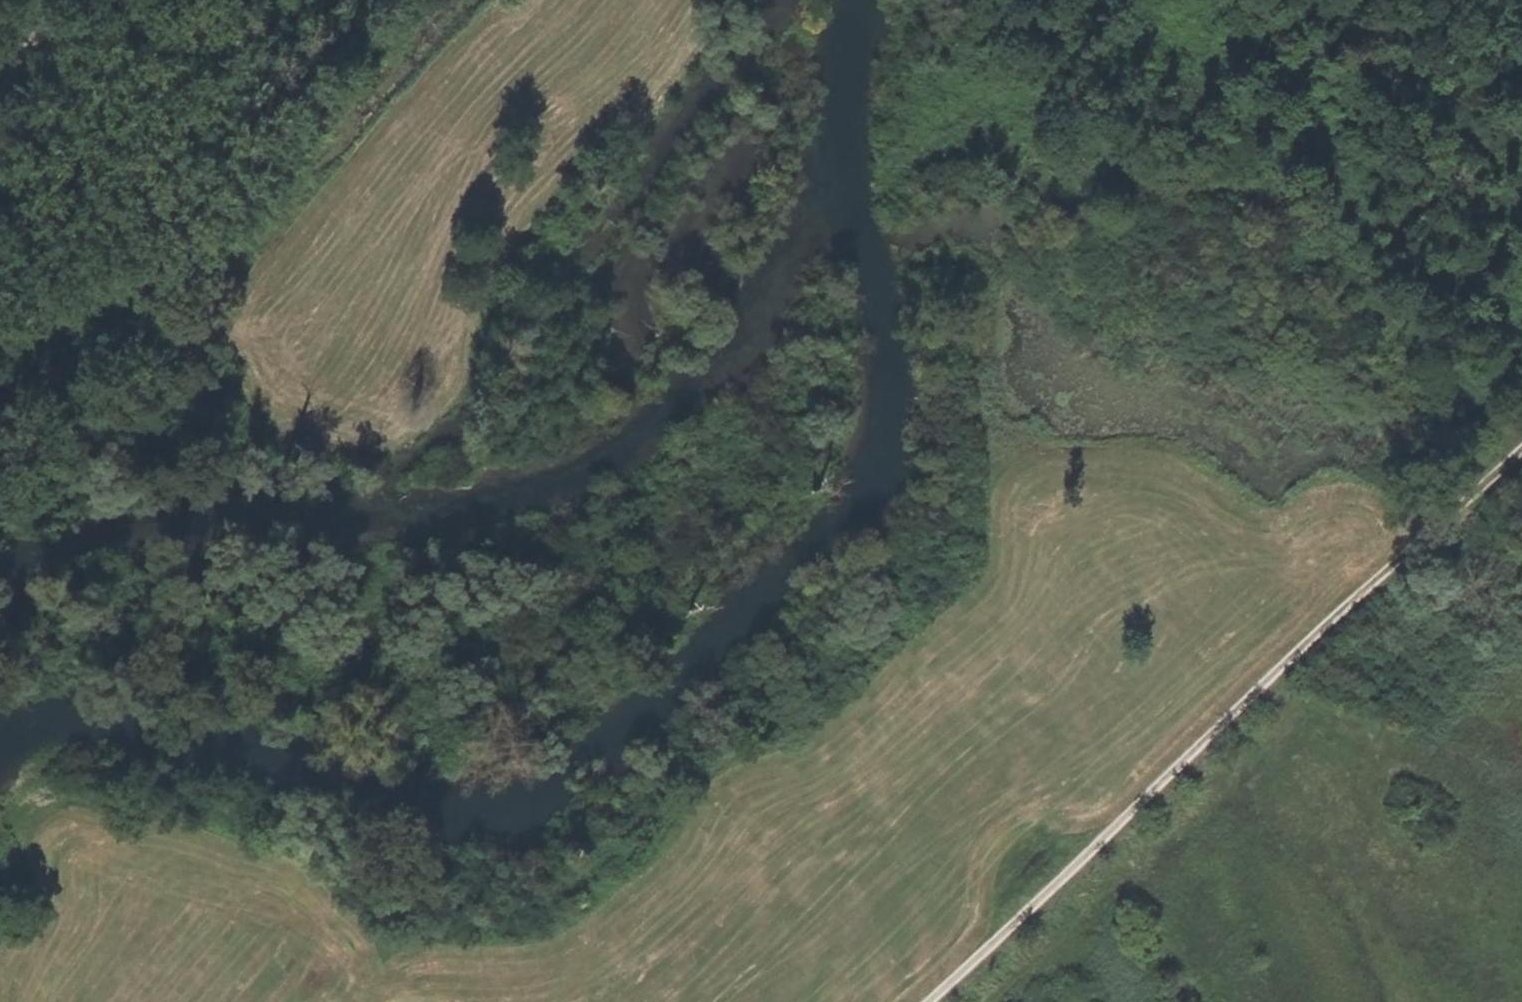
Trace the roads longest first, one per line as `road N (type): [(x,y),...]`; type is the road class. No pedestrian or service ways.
road 1 (track): [(1521,449),(927,1001)]
road 2 (track): [(109,0),(38,38),(0,122)]

